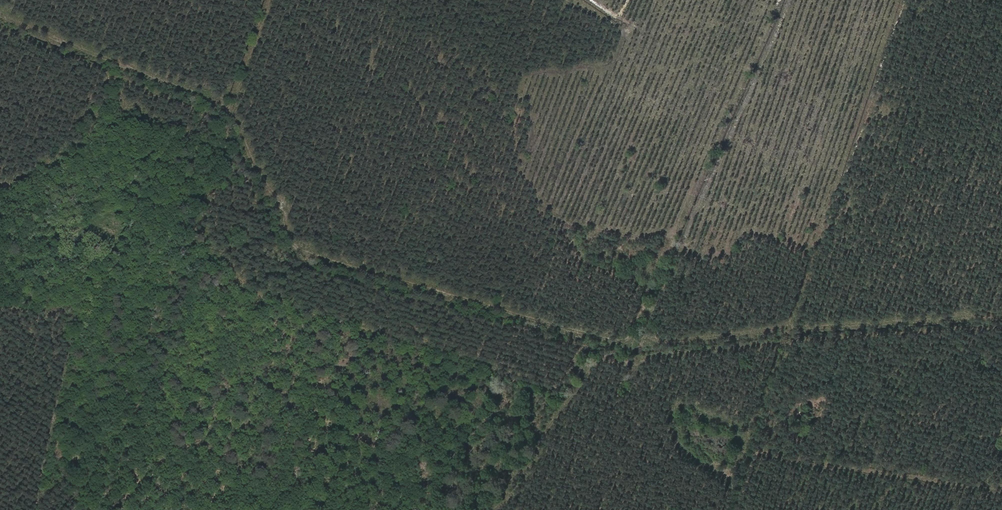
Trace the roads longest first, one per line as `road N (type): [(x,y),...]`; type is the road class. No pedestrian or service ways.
road 1 (track): [(0,213),(79,246),(87,263),(34,509)]

